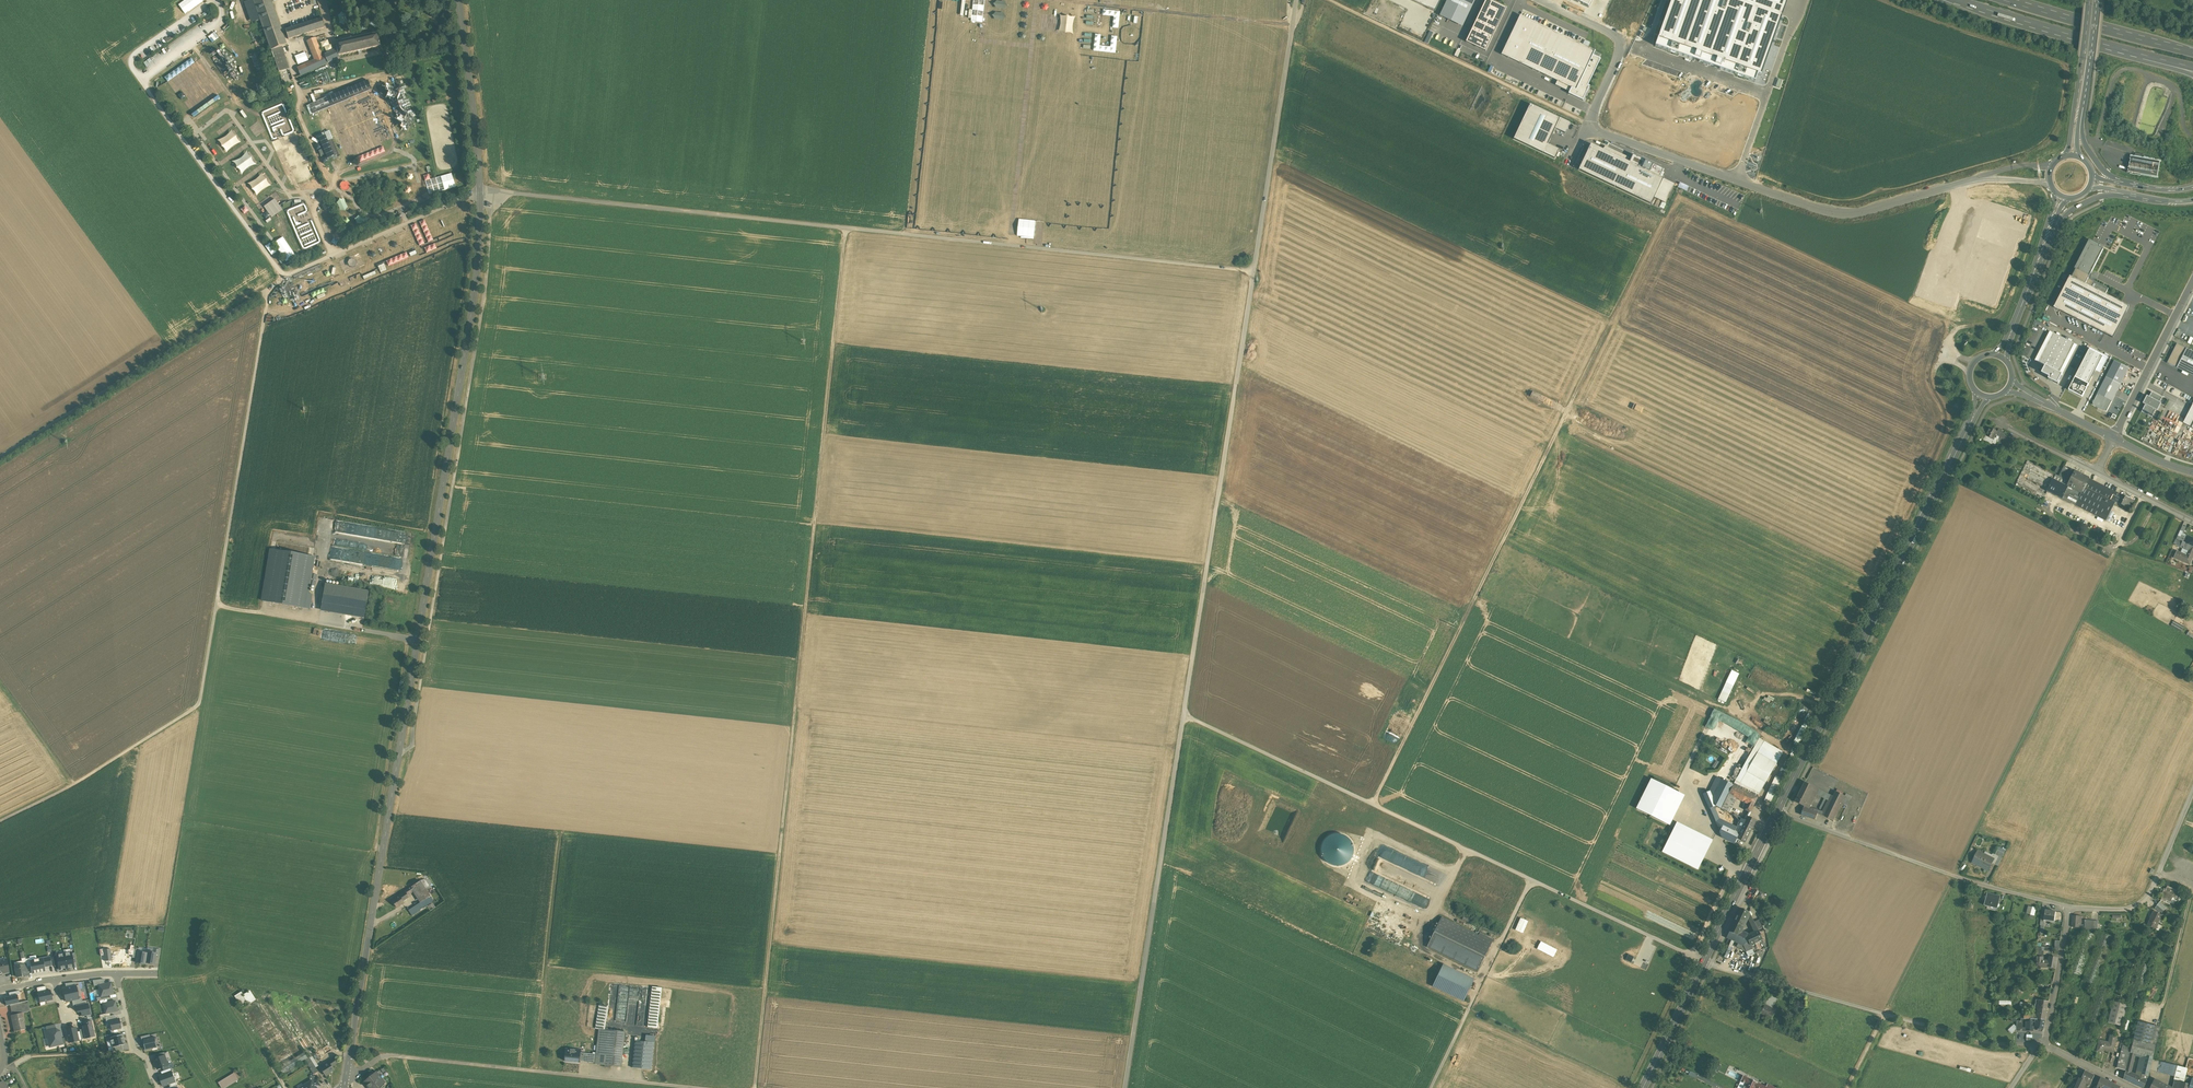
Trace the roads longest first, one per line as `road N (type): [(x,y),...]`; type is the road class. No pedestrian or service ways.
road 1 (track): [(0,459),(285,278),(492,190),(1259,274)]
road 2 (tertiary): [(458,0),(480,193),(479,253),(344,1087)]
road 3 (track): [(850,231),(759,1087)]
road 4 (track): [(1259,274),(1129,1087)]
road 5 (track): [(1663,218),(1377,807)]
road 6 (track): [(1847,1087),(2123,536)]
road 7 (track): [(398,754),(412,746),(486,283),(492,190)]
road 8 (primary): [(1777,812),(1973,420)]
road 9 (unclassified): [(1986,176),(1845,214),(1587,125)]
road 10 (track): [(269,288),(216,602)]
road 11 (track): [(1470,851),(1188,718)]
road 12 (residential): [(2070,911),(1777,812)]
road 13 (primary): [(1643,1087),(1777,812)]
road 14 (track): [(1329,0),(1587,125)]
road 15 (track): [(2044,148),(2058,130),(2068,70),(1880,0)]
road 16 (track): [(1297,0),(1259,274)]
road 17 (track): [(2041,1046),(1992,1046),(1786,988)]
road 18 (track): [(216,602),(193,711),(74,786)]
road 19 (track): [(285,278),(138,78)]
road 20 (track): [(535,1072),(560,835)]
road 21 (track): [(1732,869),(1631,1084)]
road 22 (track): [(1532,879),(1432,1087)]
road 23 (track): [(409,638),(381,802),(375,850),(382,853)]
road 24 (track): [(418,639),(216,602)]
road 25 (motorway): [(1961,0),(2157,56)]
road 26 (track): [(1954,359),(1941,355),(1951,333),(2003,314),(2037,218)]
road 27 (motorway): [(2192,52),(2008,0)]
road 28 (track): [(2095,144),(2114,78),(2125,68),(2178,88),(2191,133)]
road 29 (unclassified): [(1587,125),(1620,43),(1541,0)]
road 30 (residential): [(2192,286),(2115,440)]
road 31 (residential): [(2176,837),(2145,902),(2112,912),(2070,911)]
road 32 (residential): [(2041,1046),(2070,911)]
road 33 (track): [(1927,479),(1949,422),(1932,381),(1941,355)]
road 34 (track): [(74,786),(0,683)]
road 35 (track): [(2165,1027),(2192,908)]
road 36 (residential): [(2097,475),(1989,420)]
road 37 (track): [(285,1087),(222,985)]

